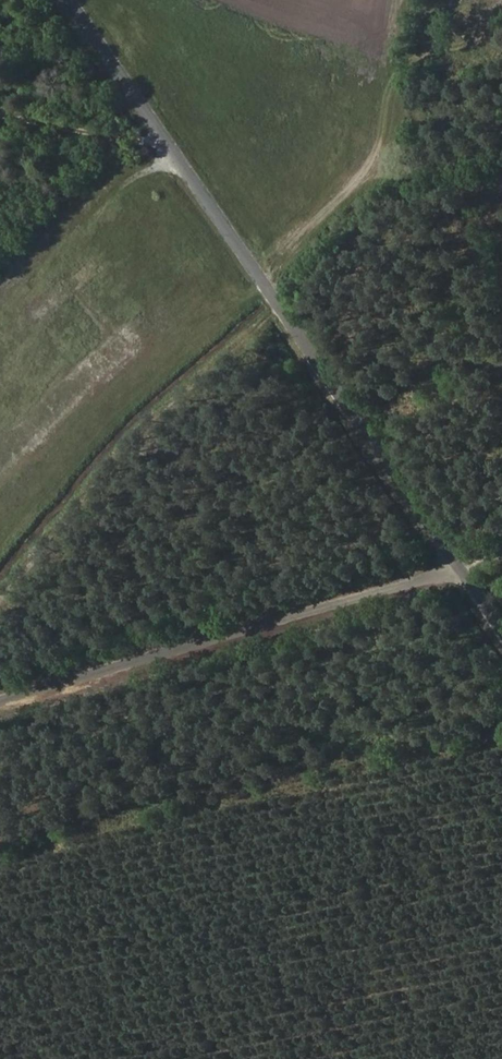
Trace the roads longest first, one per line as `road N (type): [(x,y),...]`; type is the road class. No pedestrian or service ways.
road 1 (tertiary): [(462,569),(77,0)]
road 2 (unclassified): [(0,703),(462,569)]
road 3 (track): [(442,0),(430,60),(414,90),(421,150),(357,192),(271,286)]

